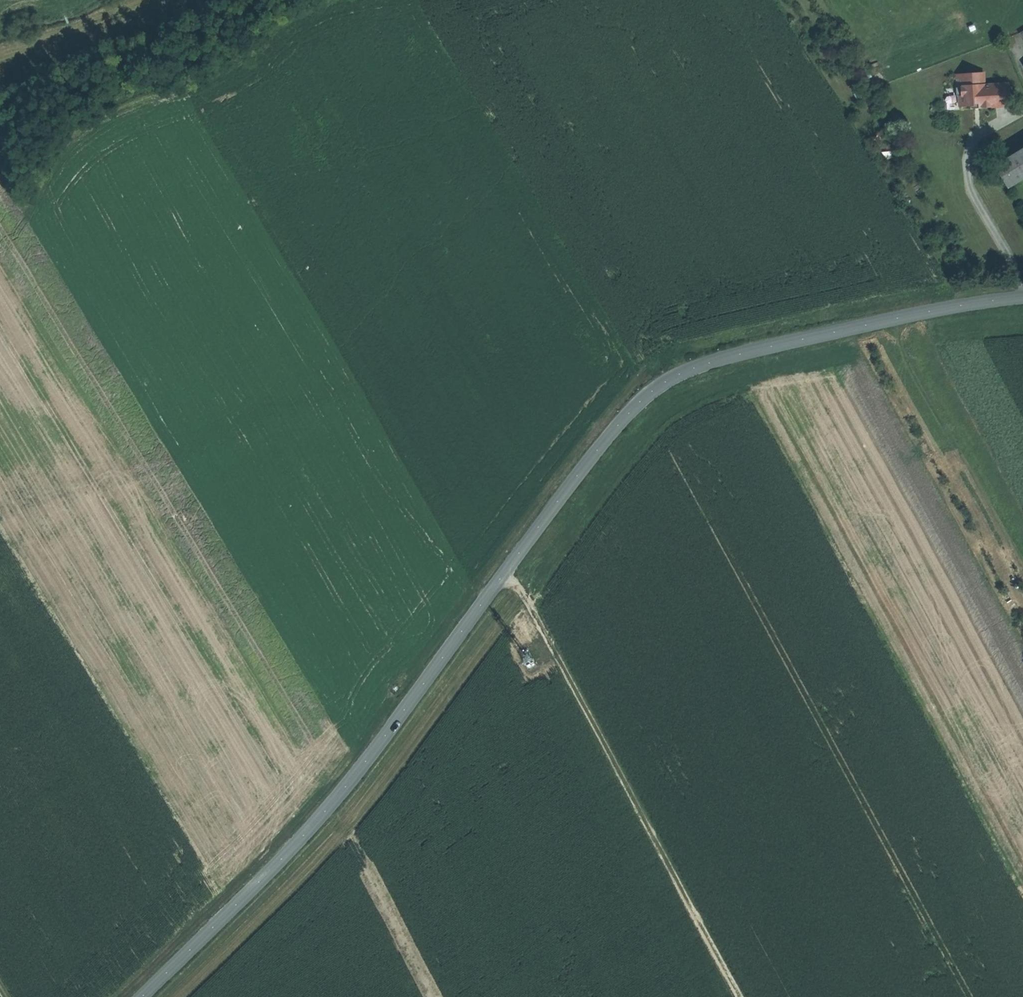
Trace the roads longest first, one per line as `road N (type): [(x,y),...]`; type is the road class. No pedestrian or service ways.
road 1 (tertiary): [(140,996),(333,802),(533,530),(641,399),(713,361),(1022,296)]
road 2 (track): [(507,569),(738,996)]
road 3 (track): [(304,0),(185,78)]

